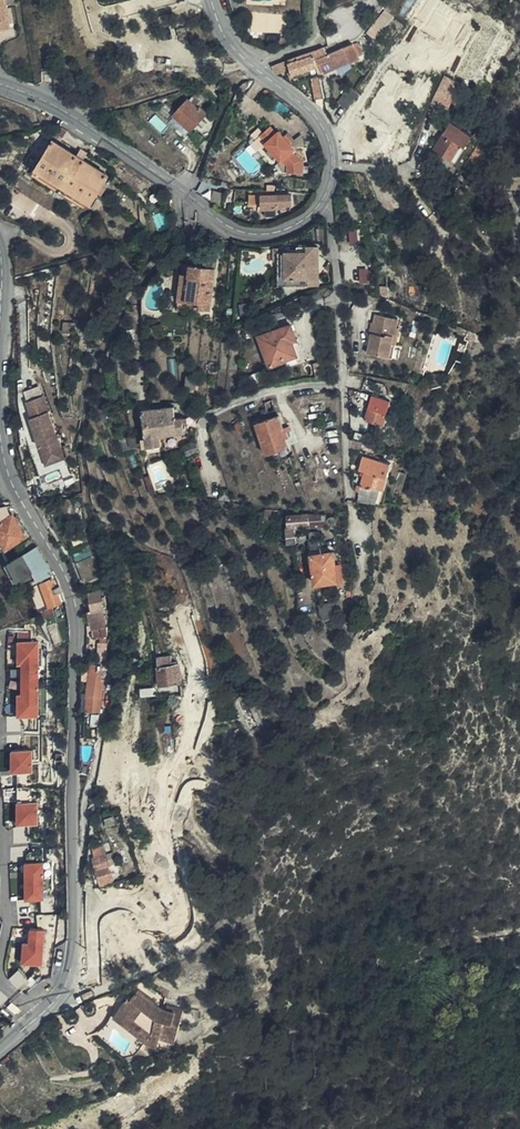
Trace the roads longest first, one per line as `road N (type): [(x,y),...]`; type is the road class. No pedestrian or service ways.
road 1 (tertiary): [(39,1017),(65,988),(72,967),(76,618),(67,579),(15,488),(0,438)]
road 2 (tertiary): [(0,84),(81,121),(238,231),(283,230),(322,201)]
road 3 (residential): [(0,802),(8,929),(1,979),(39,1017)]
road 4 (residential): [(343,383),(280,390),(220,409),(204,419),(209,469)]
road 5 (residential): [(322,201),(337,271),(343,383)]
road 6 (residential): [(343,383),(362,561)]
road 7 (tertiary): [(322,201),(334,172),(326,129),(252,64)]

